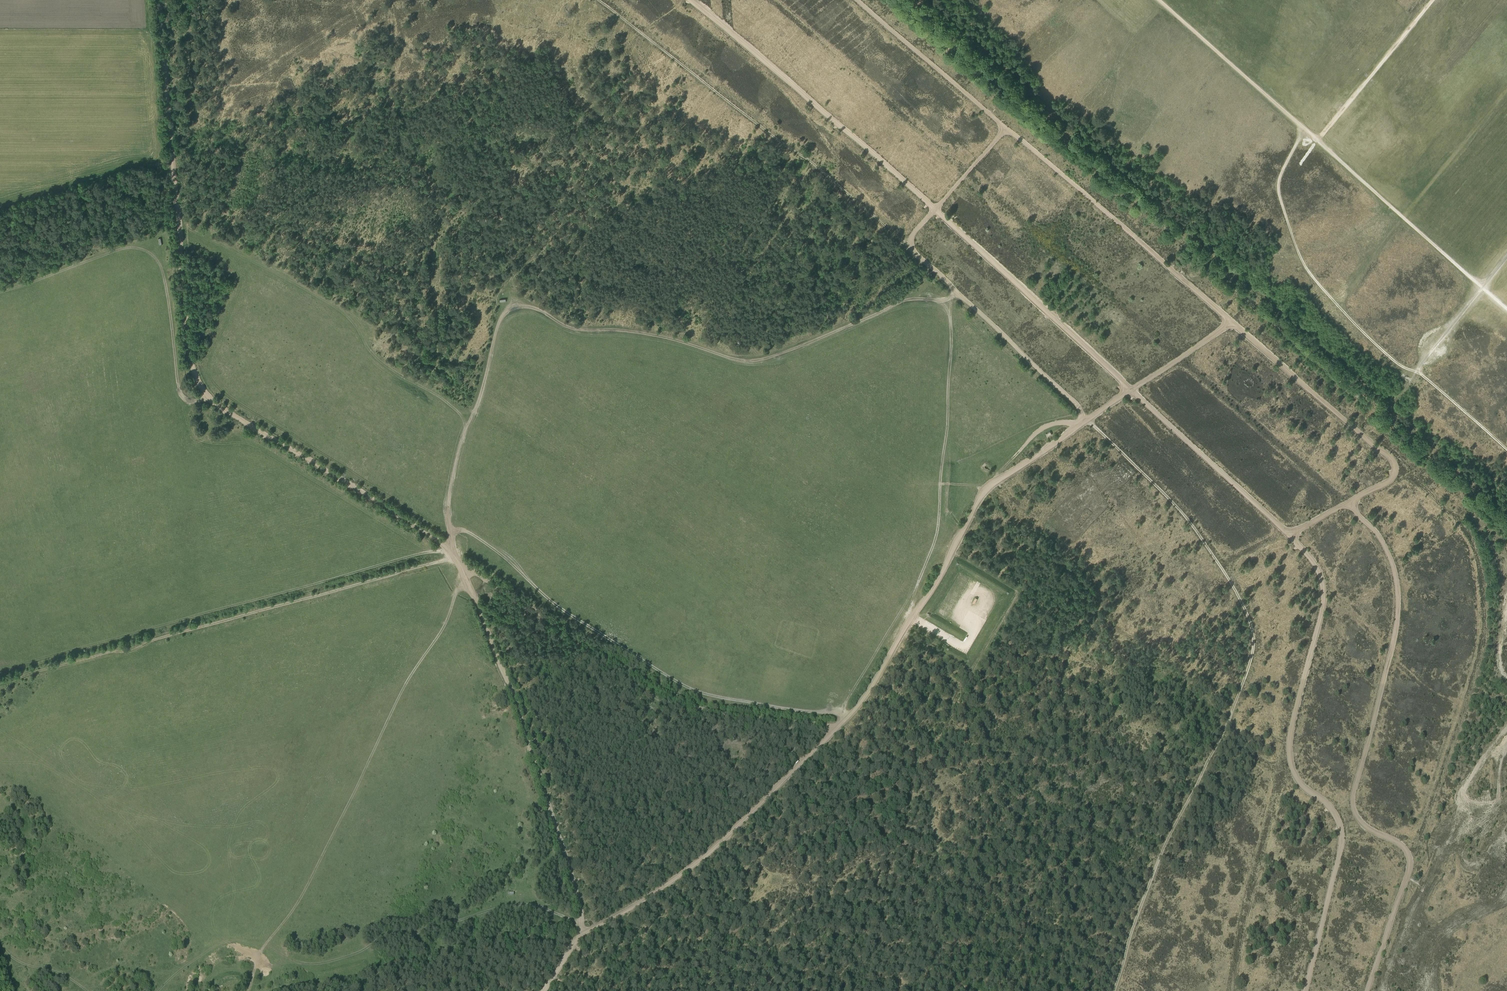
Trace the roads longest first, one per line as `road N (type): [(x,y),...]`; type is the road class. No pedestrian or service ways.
road 1 (track): [(853,0),(1392,460),(1391,479),(1351,503),(1377,534),(1397,592),(1353,807),(1403,846),(1410,865),(1368,990)]
road 2 (track): [(687,0),(919,194),(1318,568),(1321,611),(1289,751),(1291,771),(1335,809),(1345,838),(1303,990)]
road 3 (track): [(543,990),(581,915),(465,573),(440,540),(213,403),(193,371),(160,0)]
road 4 (track): [(1231,323),(985,490),(857,707),(675,879),(577,932)]
road 5 (track): [(248,990),(262,950),(302,895),(403,689),(452,610),(462,569),(690,706),(837,725)]
road 6 (track): [(903,0),(1506,527)]
road 7 (track): [(448,550),(458,454),(500,319),(514,307),(571,329),(658,336),(744,362),(909,299),(958,292)]
road 8 (track): [(1114,990),(1155,866),(1234,707),(1253,641),(1241,601),(1195,530),(1086,420)]
road 9 (track): [(1006,128),(911,237),(911,247),(1078,405),(1083,423),(1037,432),(995,484)]
road 10 (track): [(0,682),(454,558)]
road 11 (track): [(450,534),(472,534),(554,604),(689,688),(847,716)]
road 12 (track): [(128,247),(188,227),(335,307),(392,370),(459,412),(474,410)]
road 13 (track): [(911,247),(598,0)]
road 14 (track): [(0,291),(119,250),(146,251),(163,274),(180,391),(188,402),(207,396)]
road 15 (track): [(579,923),(526,905),(438,920),(332,960),(298,962),(266,945)]
road 16 (track): [(952,297),(938,526),(911,619)]
road 17 (track): [(1343,310),(1351,283),(1506,90)]
road 18 (track): [(266,945),(282,952),(275,966),(215,936),(208,911),(222,903),(280,926)]
road 19 (track): [(844,713),(918,582)]
road 20 (track): [(266,945),(221,944),(158,990)]

